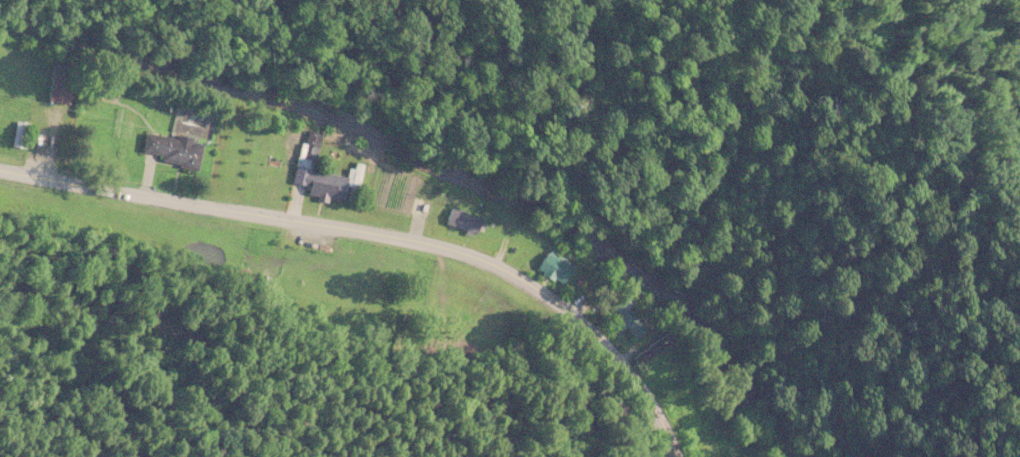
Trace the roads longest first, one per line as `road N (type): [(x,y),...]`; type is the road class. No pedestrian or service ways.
road 1 (residential): [(678,456),(659,385),(581,307),(426,245),(0,170)]

